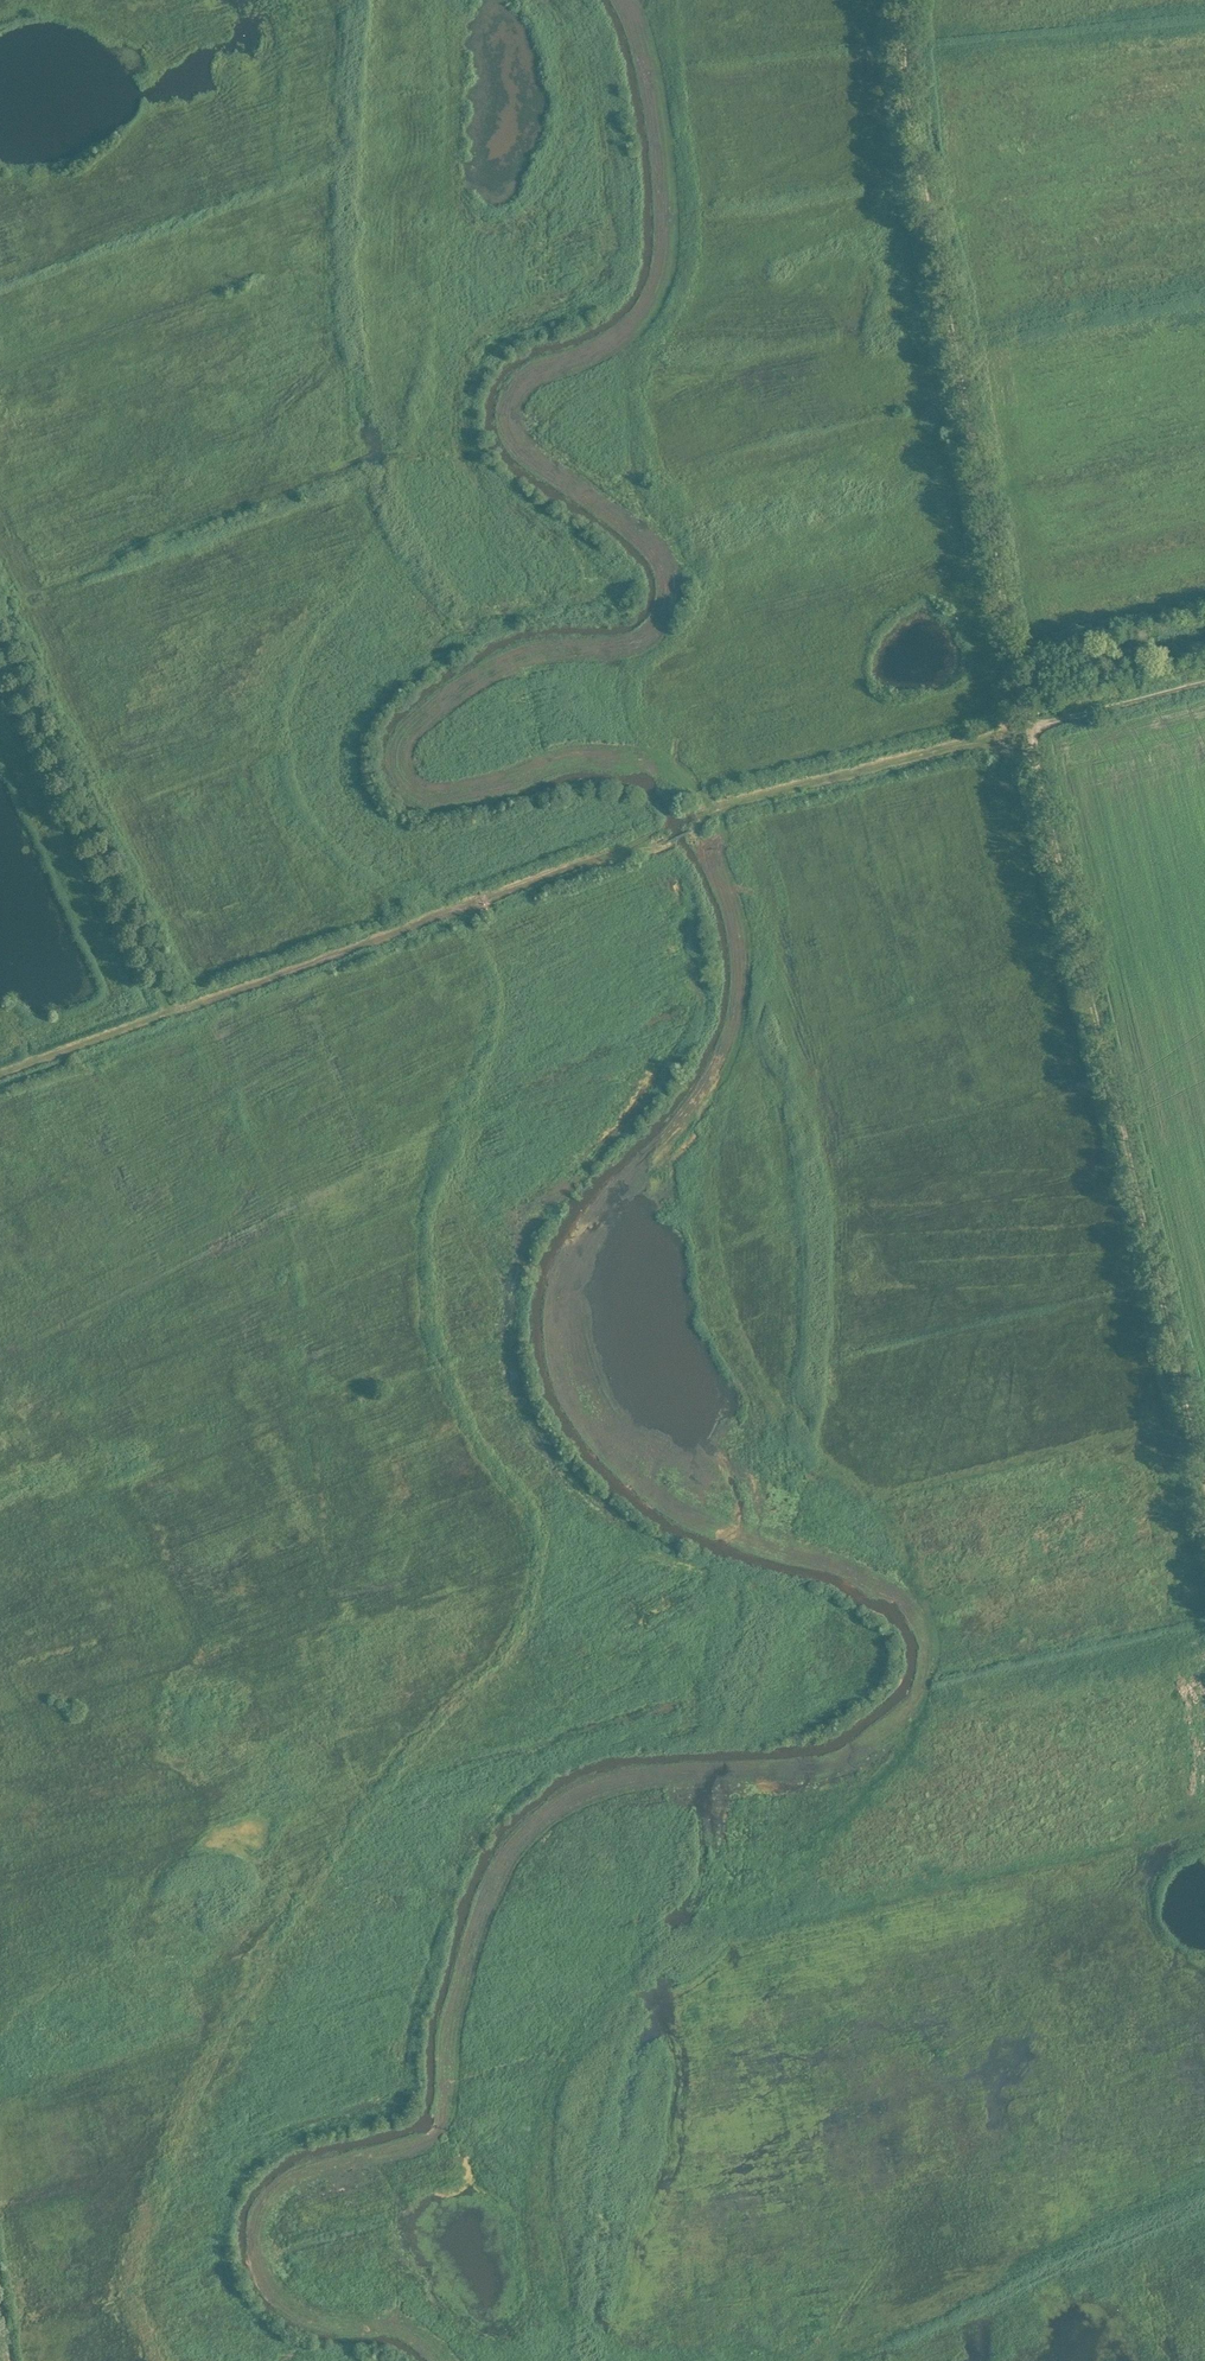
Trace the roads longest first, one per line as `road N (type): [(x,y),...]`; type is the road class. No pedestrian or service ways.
road 1 (track): [(1029,726),(1204,1465)]
road 2 (track): [(908,0),(903,26),(1029,726)]
road 3 (track): [(662,831),(171,1014)]
road 4 (track): [(171,1014),(0,647)]
road 5 (track): [(662,831),(689,817),(1029,726)]
road 6 (track): [(0,1079),(171,1014)]
road 7 (track): [(1204,684),(1029,726)]

